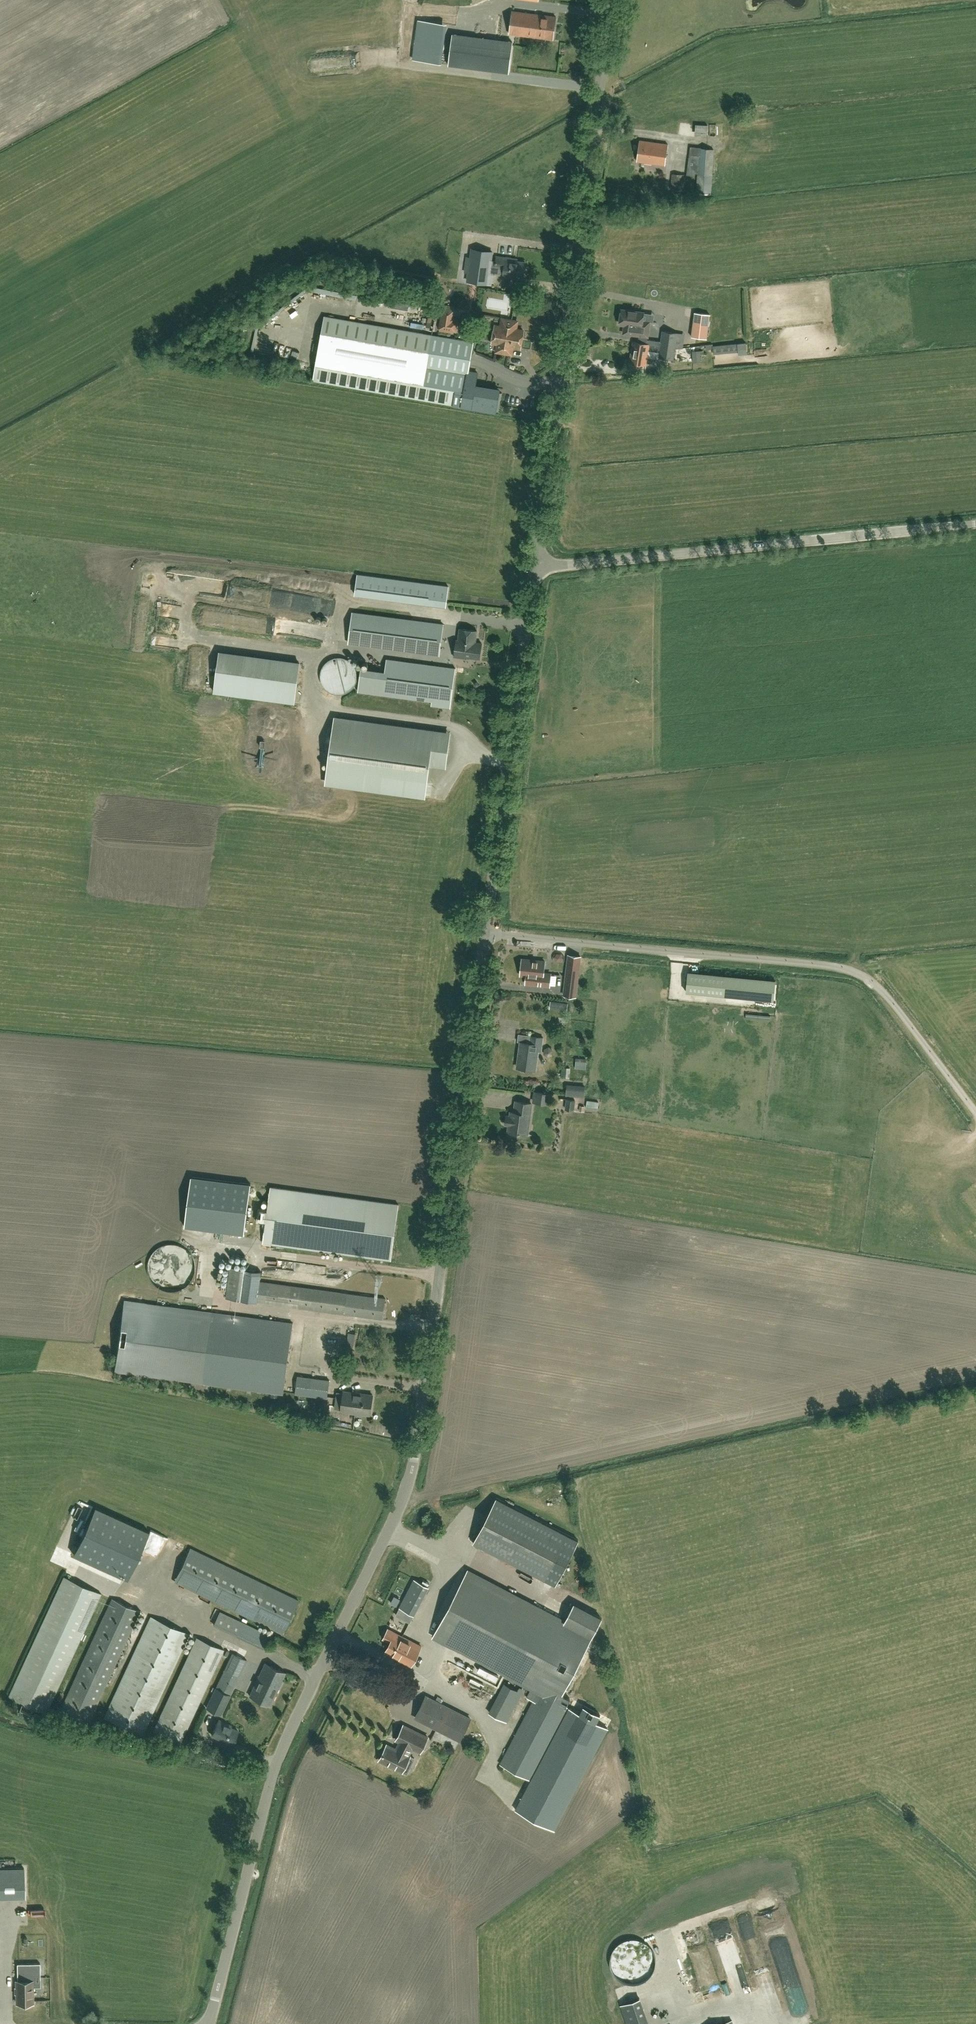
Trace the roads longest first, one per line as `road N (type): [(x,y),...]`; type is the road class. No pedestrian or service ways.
road 1 (unclassified): [(211,2023),(281,1766),(363,1601),(411,1476),(488,933)]
road 2 (unclassified): [(539,568),(614,0)]
road 3 (unclassified): [(488,933),(858,974),(885,993),(975,1114)]
road 4 (unclassified): [(539,568),(975,524)]
road 5 (unclassified): [(488,933),(539,568)]

